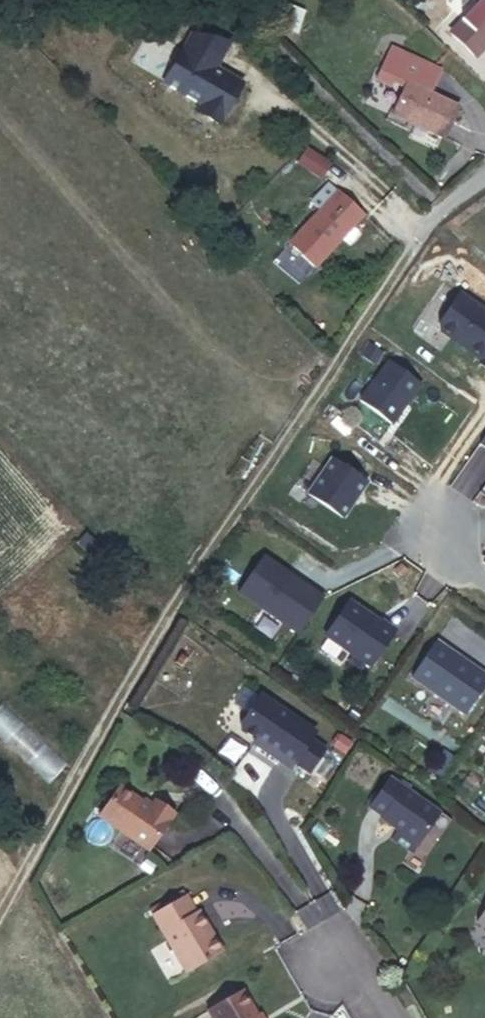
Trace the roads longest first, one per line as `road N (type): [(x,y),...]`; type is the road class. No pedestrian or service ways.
road 1 (track): [(0,906),(221,522),(416,242)]

